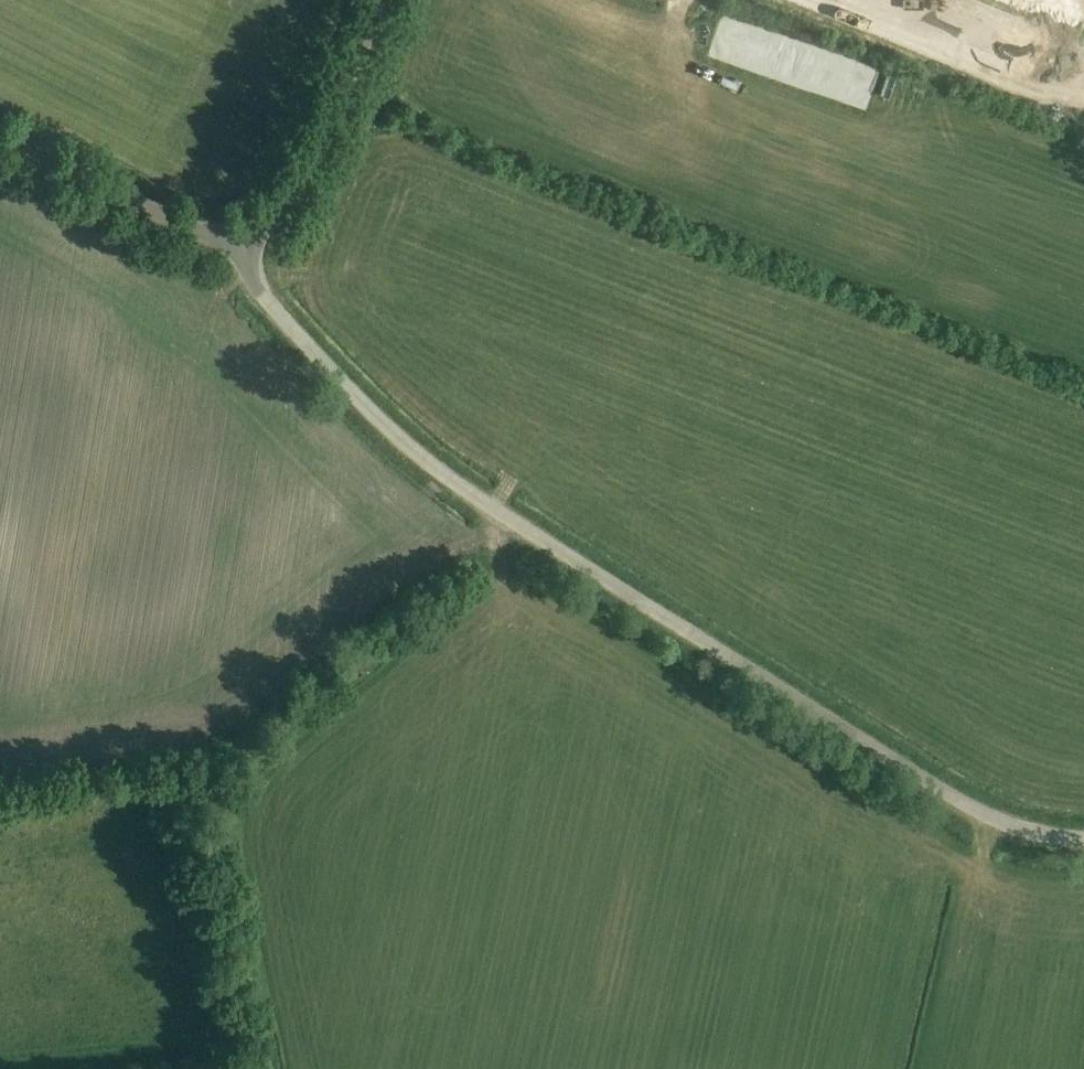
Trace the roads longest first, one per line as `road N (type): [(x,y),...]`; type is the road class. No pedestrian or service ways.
road 1 (unclassified): [(237,240),(260,294),(315,358),(497,517),(1004,817),(1083,836)]
road 2 (unclassified): [(237,240),(278,216),(312,165),(382,0)]
road 3 (unclassified): [(237,240),(197,234),(0,132)]

